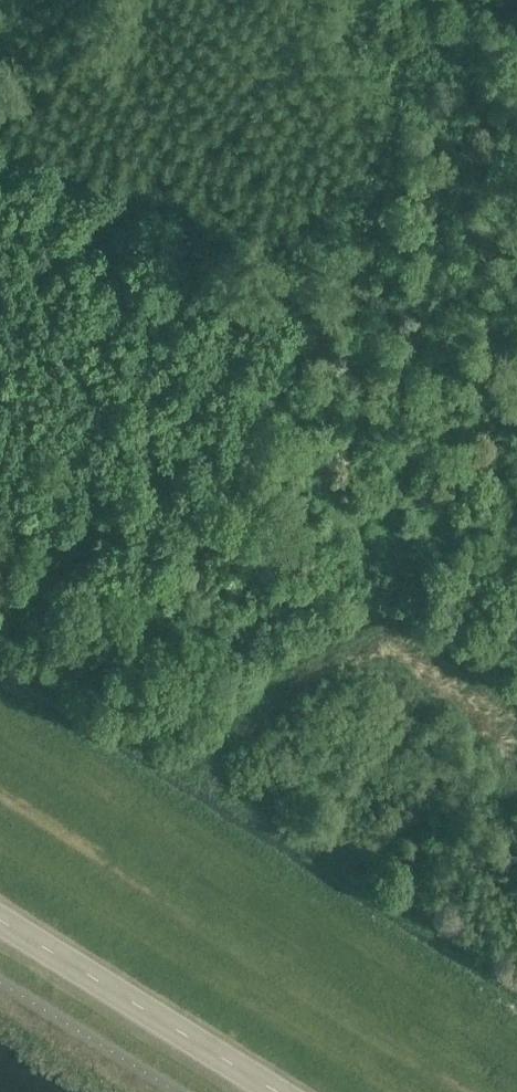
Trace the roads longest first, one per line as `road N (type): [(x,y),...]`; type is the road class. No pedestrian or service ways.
road 1 (tertiary): [(277,1091),(0,922)]

